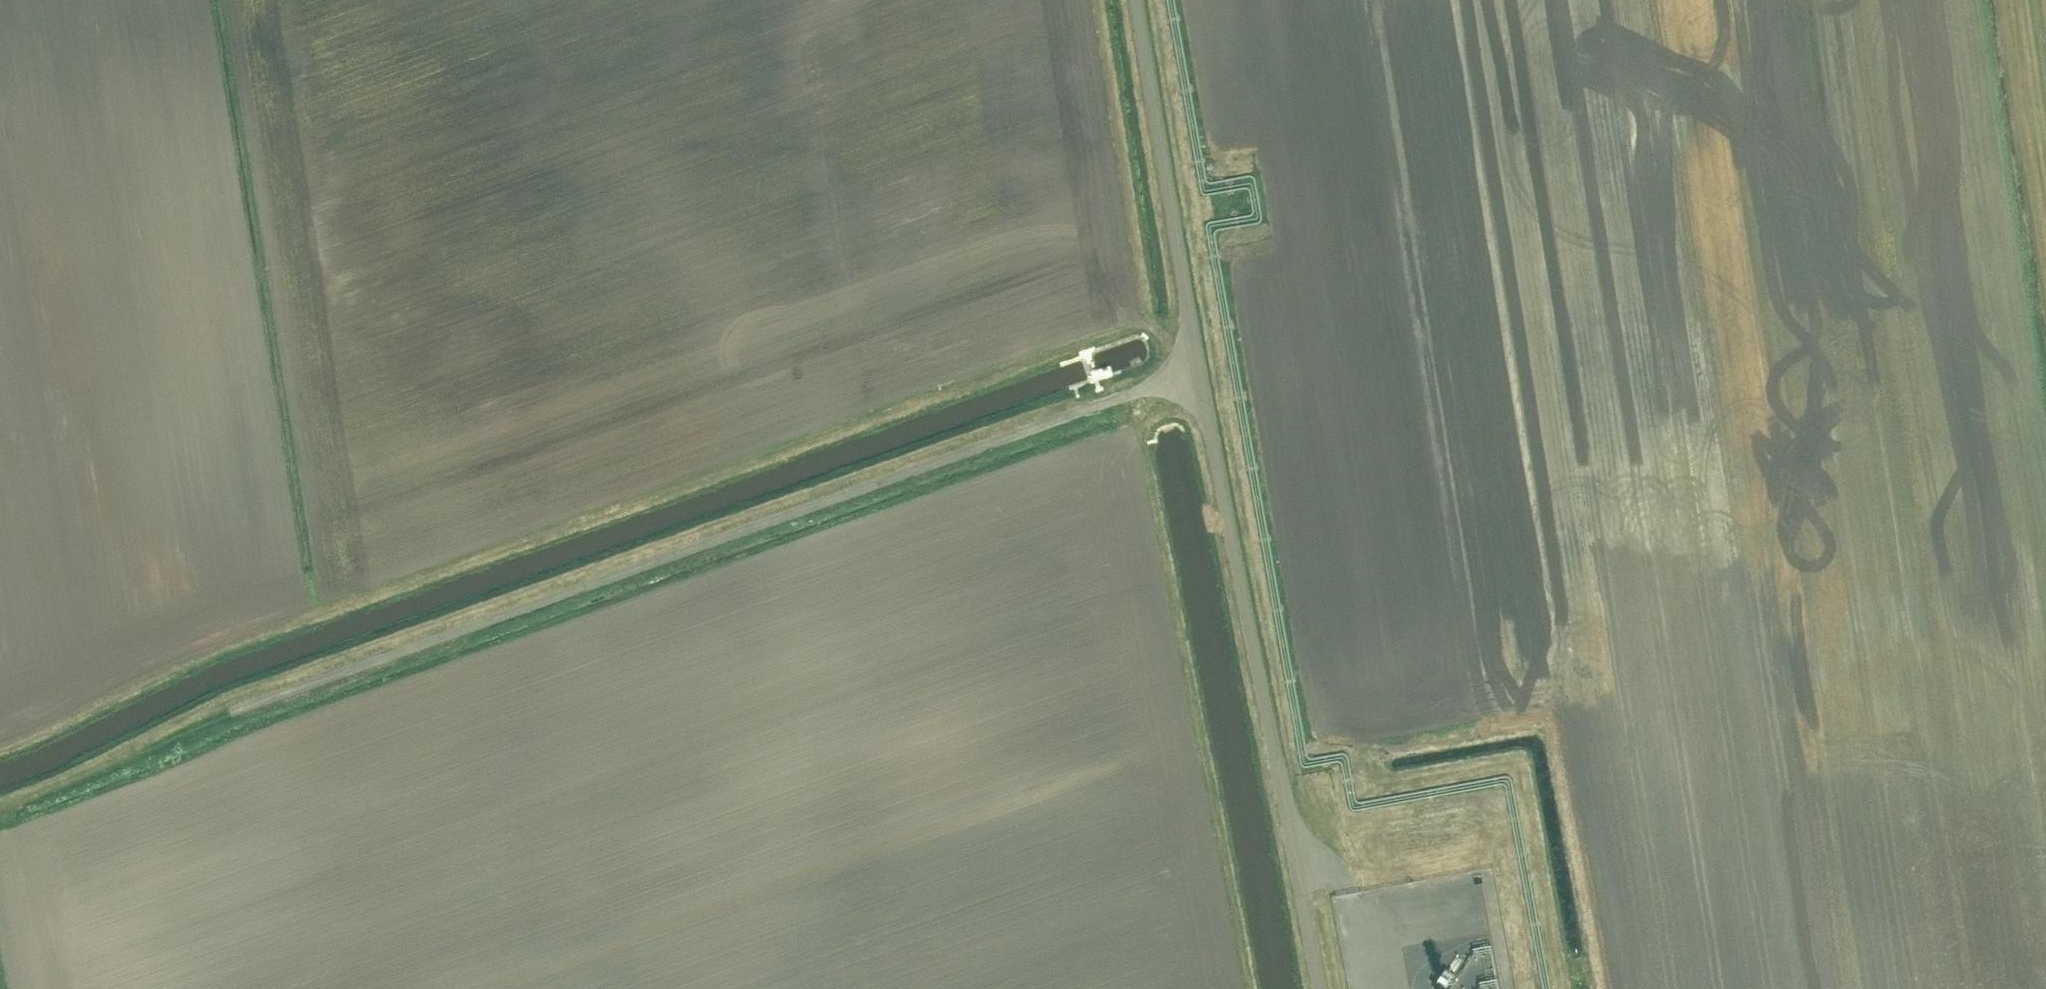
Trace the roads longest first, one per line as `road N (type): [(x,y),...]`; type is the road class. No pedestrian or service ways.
road 1 (unclassified): [(1320,988),(1135,0)]

